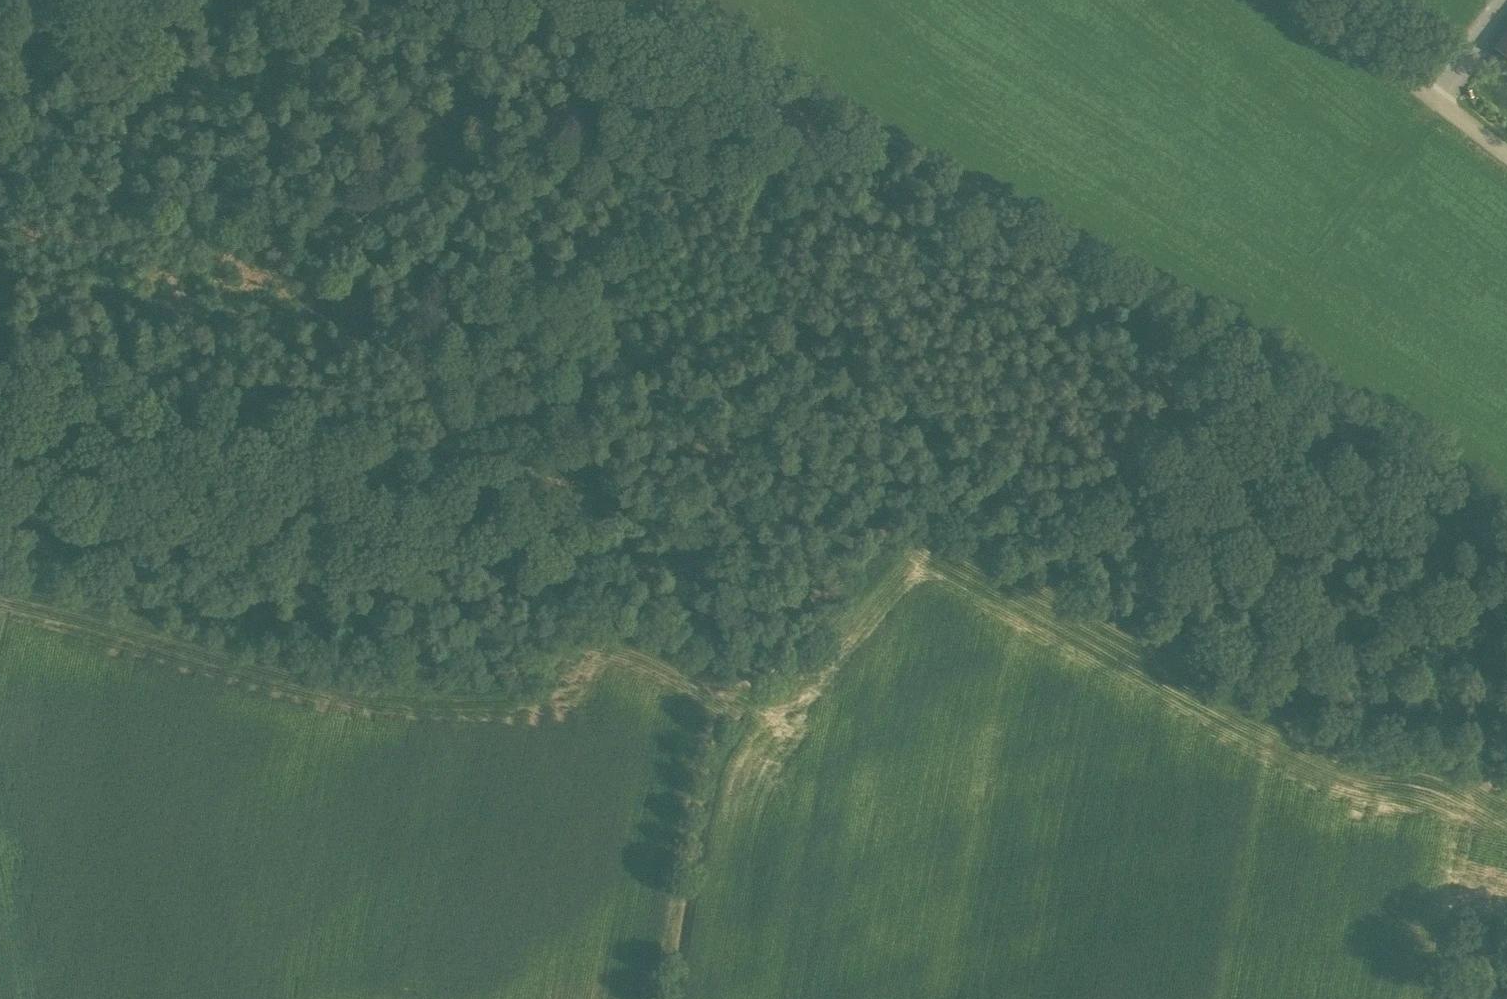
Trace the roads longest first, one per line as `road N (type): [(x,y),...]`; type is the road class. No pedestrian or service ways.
road 1 (unclassified): [(1506,153),(1305,0)]

